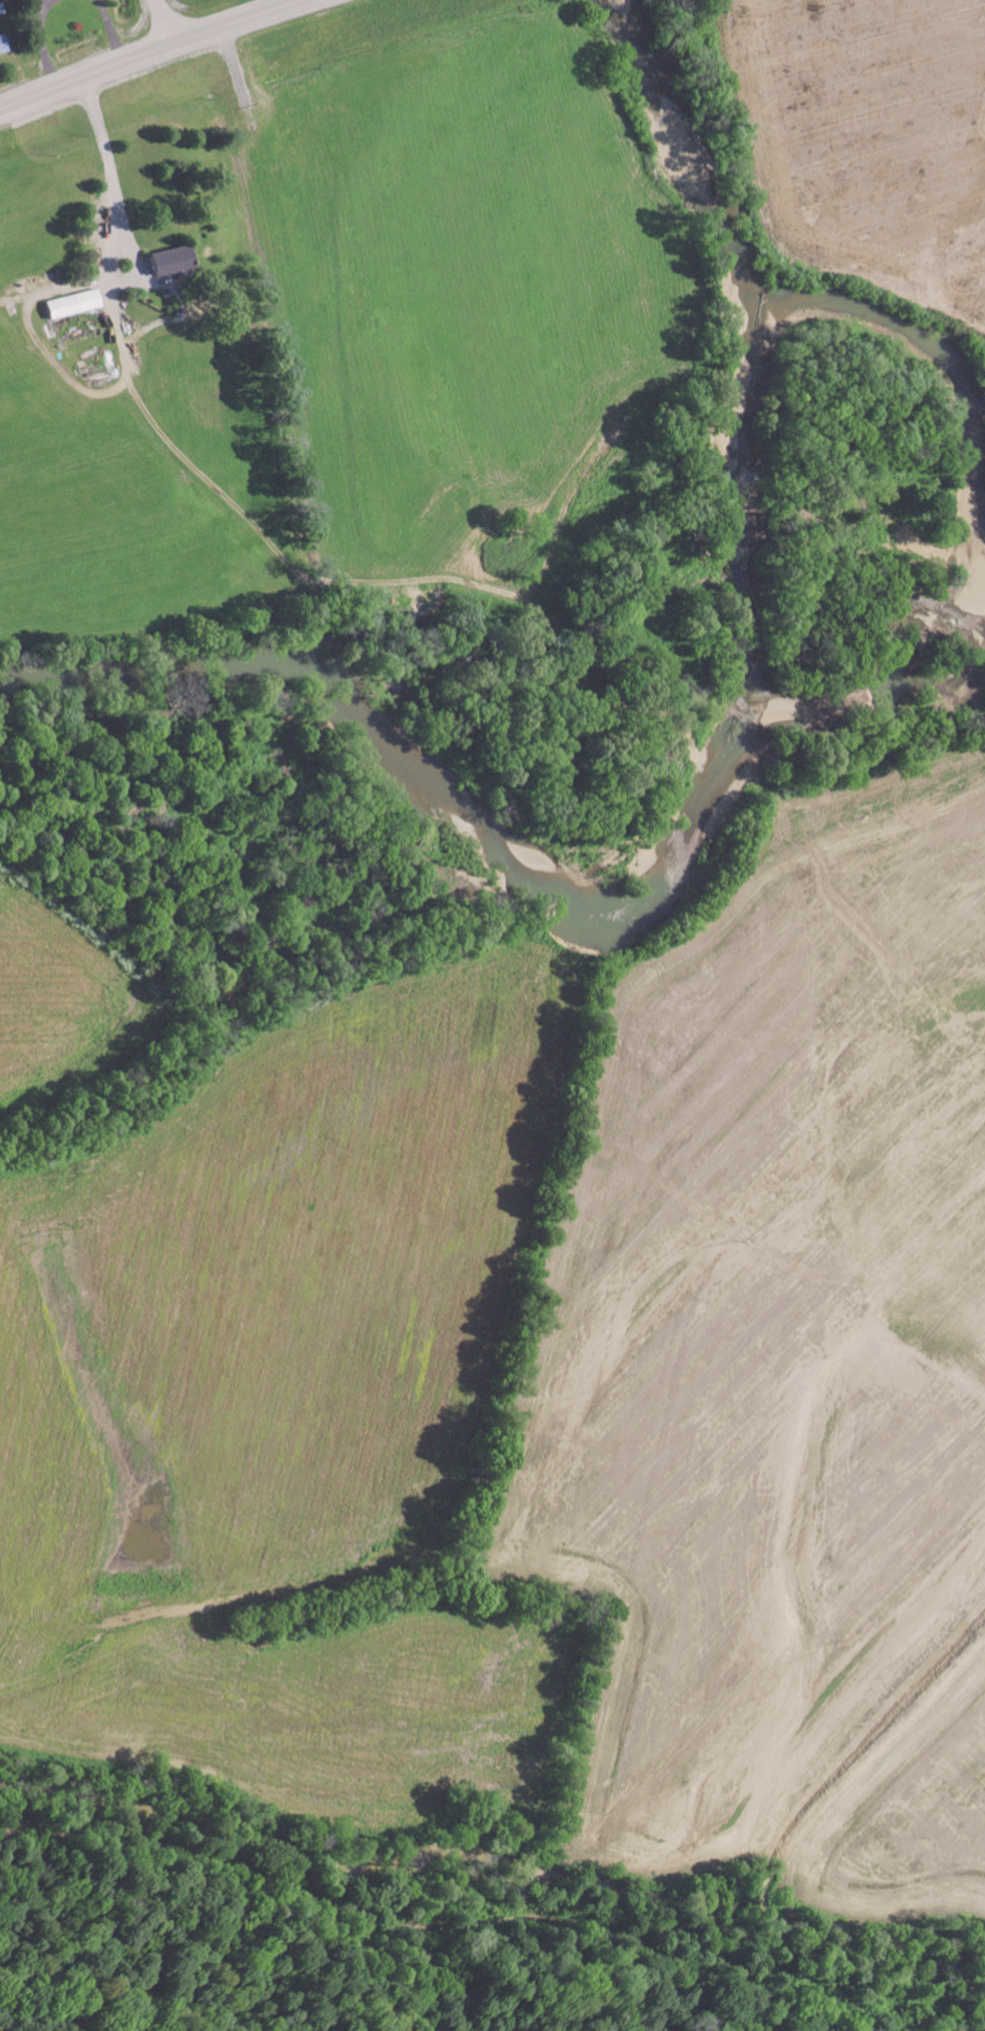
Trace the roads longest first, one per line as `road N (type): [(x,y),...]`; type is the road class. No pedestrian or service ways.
road 1 (residential): [(0,1832),(51,1830),(230,1863),(400,1921),(579,1922),(852,2030)]
road 2 (primary): [(0,107),(175,40)]
road 3 (primary): [(175,40),(310,0)]

